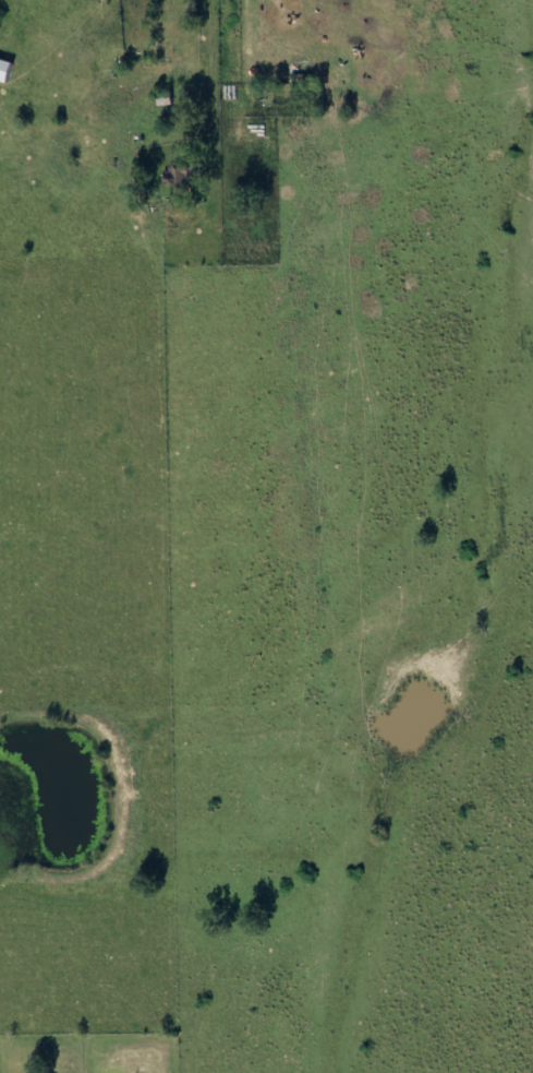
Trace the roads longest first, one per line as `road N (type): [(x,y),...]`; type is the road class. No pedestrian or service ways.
road 1 (residential): [(214,0),(211,180)]

